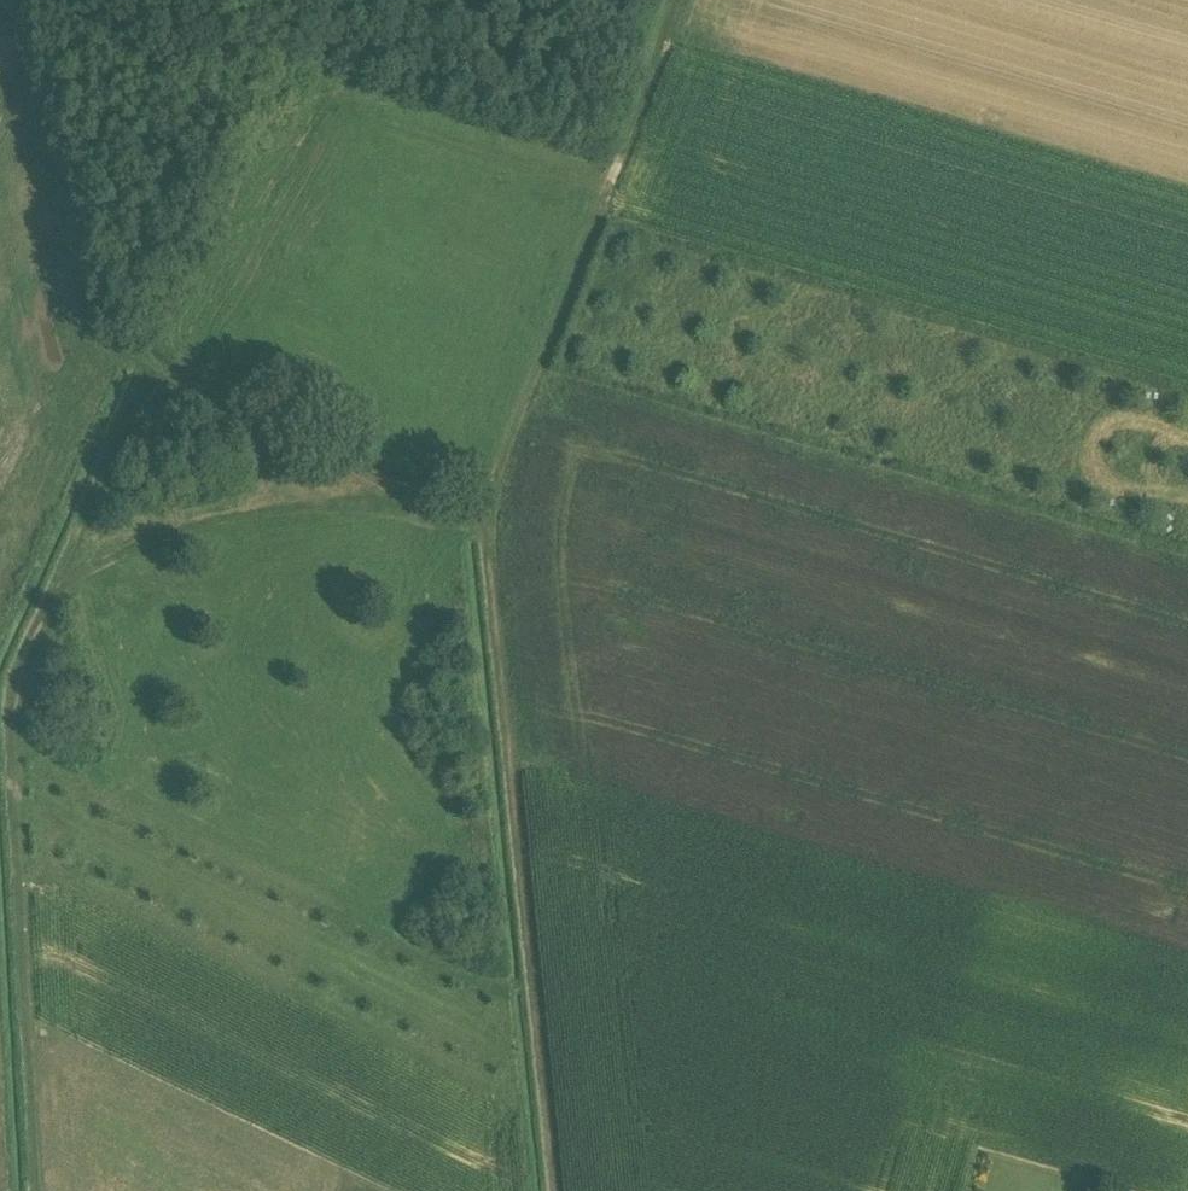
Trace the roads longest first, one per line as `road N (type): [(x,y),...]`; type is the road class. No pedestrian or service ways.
road 1 (track): [(158,390),(22,701),(43,1190)]
road 2 (track): [(492,530),(555,1190)]
road 3 (track): [(492,530),(687,0)]
road 4 (track): [(19,0),(35,21),(158,390)]
road 5 (track): [(158,390),(492,530)]

